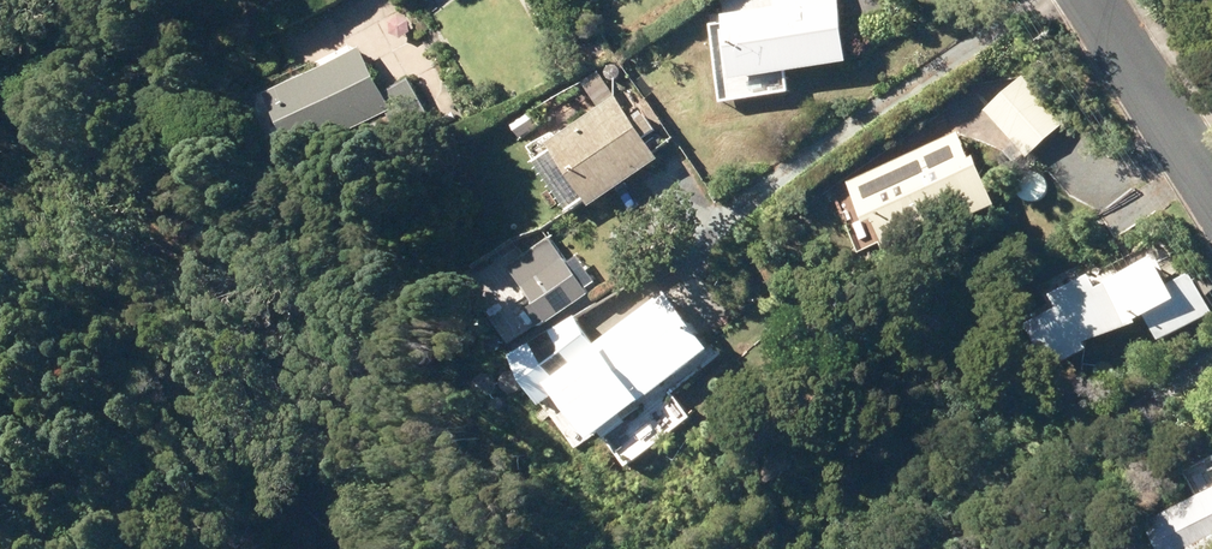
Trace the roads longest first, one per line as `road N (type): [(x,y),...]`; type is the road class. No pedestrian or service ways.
road 1 (residential): [(1211,188),(1090,0)]

